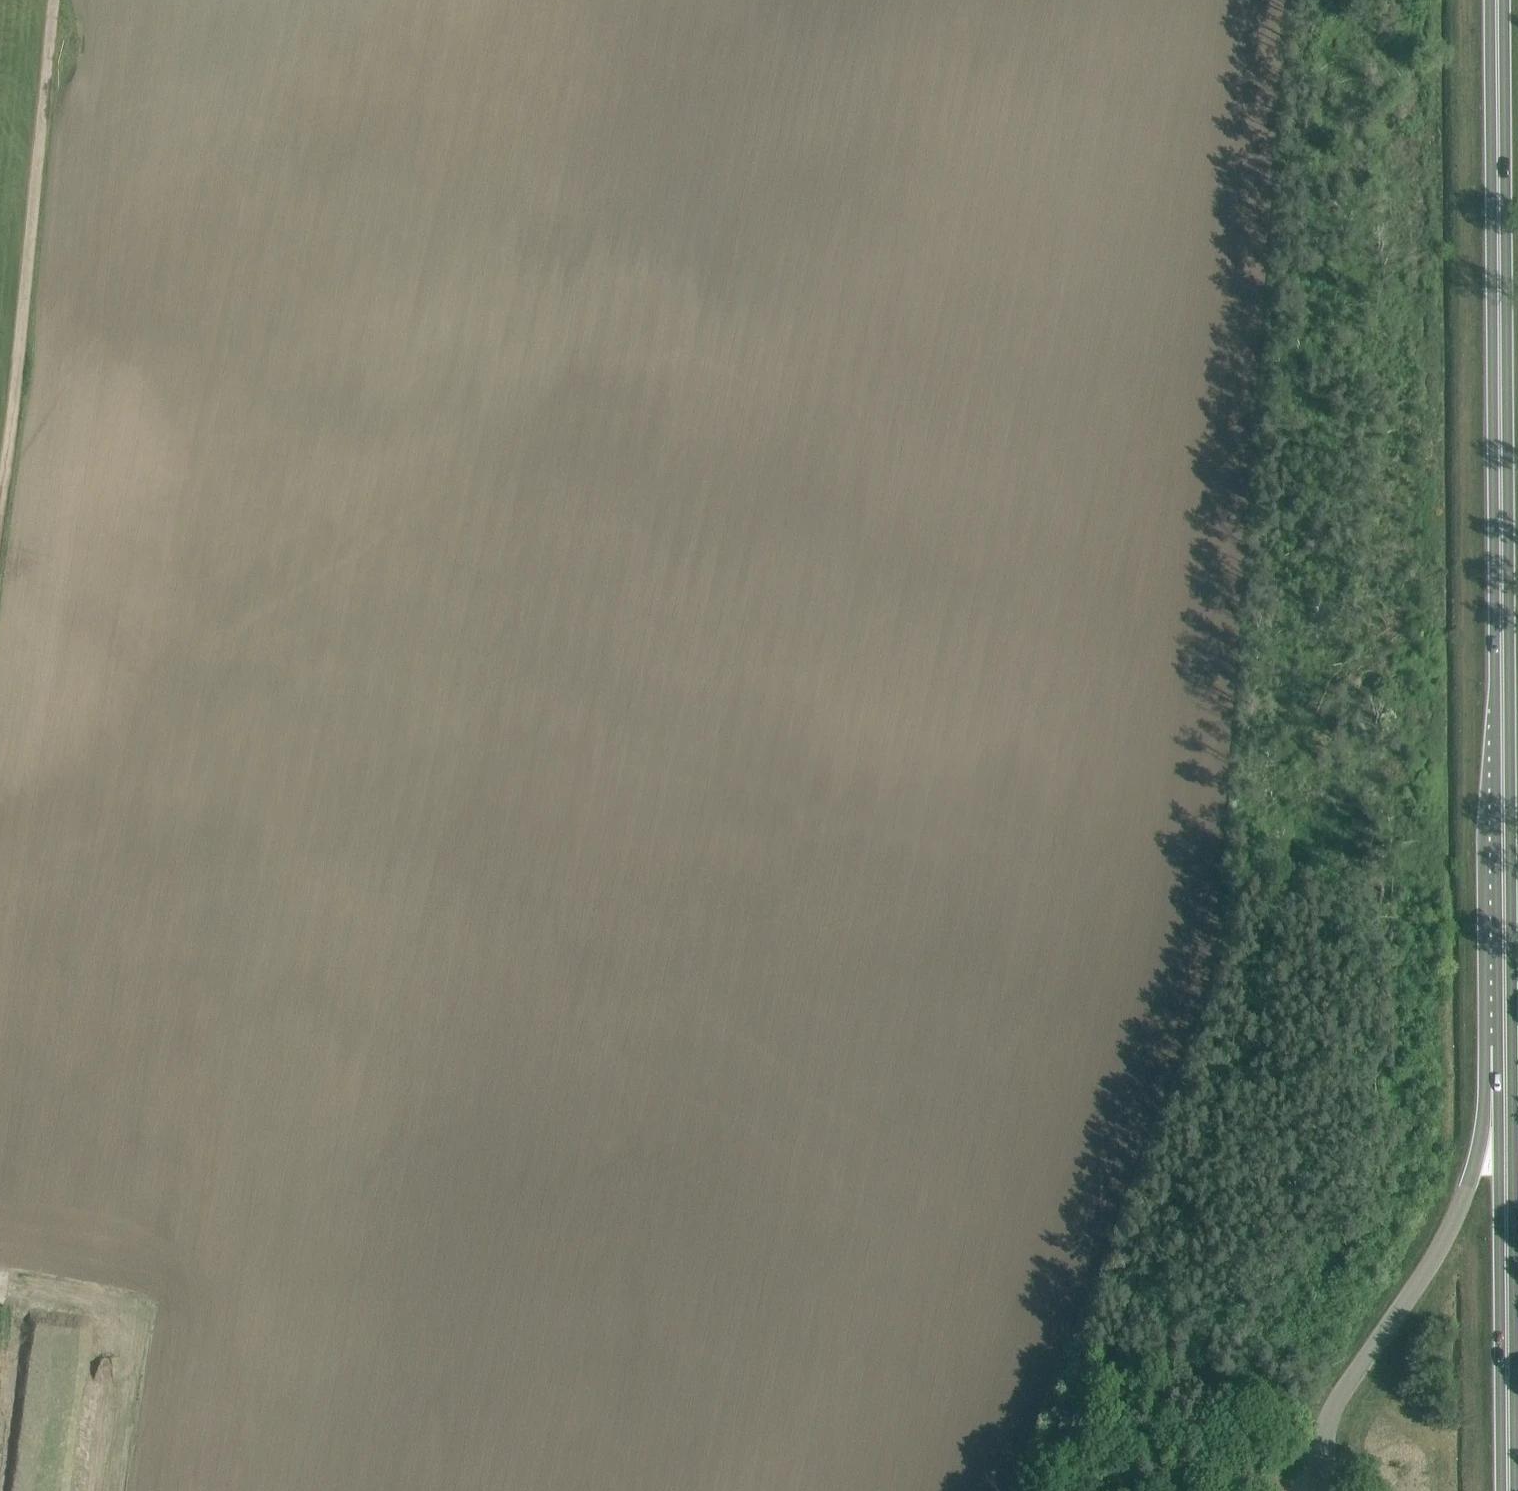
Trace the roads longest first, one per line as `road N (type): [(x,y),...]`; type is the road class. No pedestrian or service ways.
road 1 (primary): [(1510,1490),(1497,0)]
road 2 (track): [(54,0),(0,499)]

